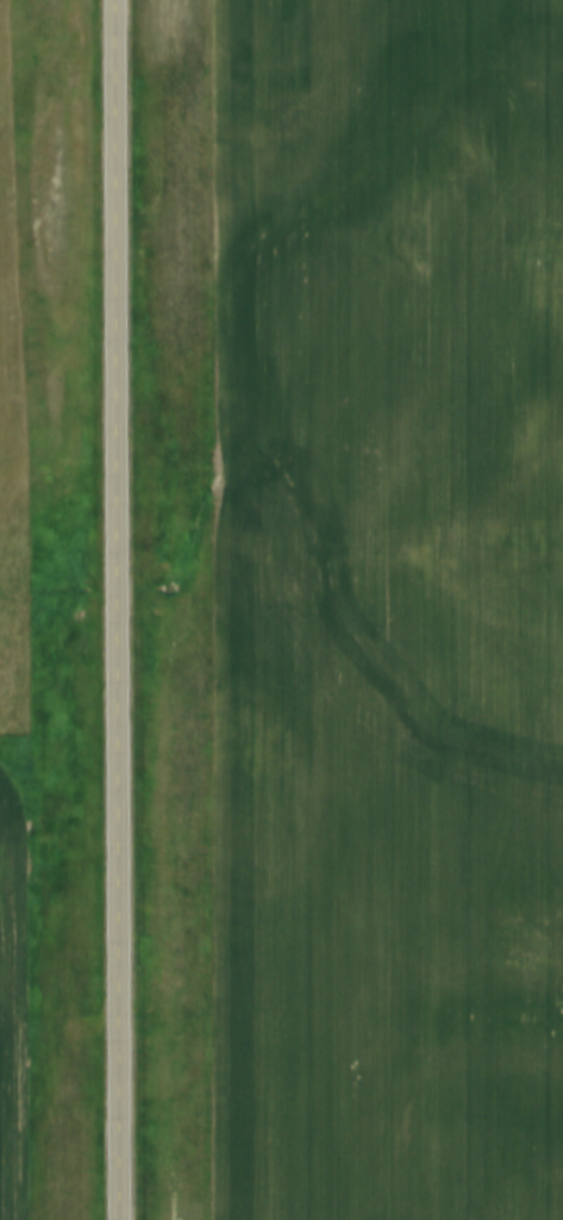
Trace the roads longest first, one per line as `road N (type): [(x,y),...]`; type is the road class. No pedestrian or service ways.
road 1 (secondary): [(122,1219),(117,0)]

